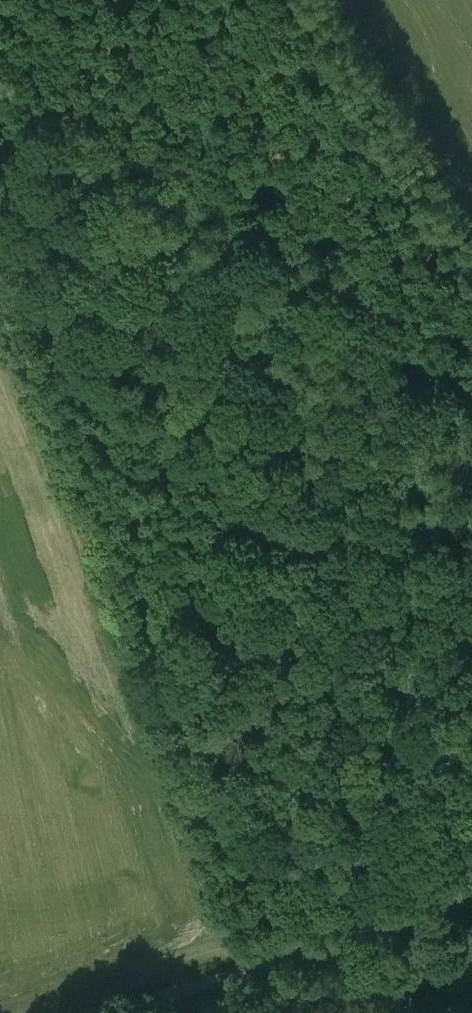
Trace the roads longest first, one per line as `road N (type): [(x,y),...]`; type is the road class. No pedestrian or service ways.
road 1 (unclassified): [(100,1012),(237,975),(471,892)]

